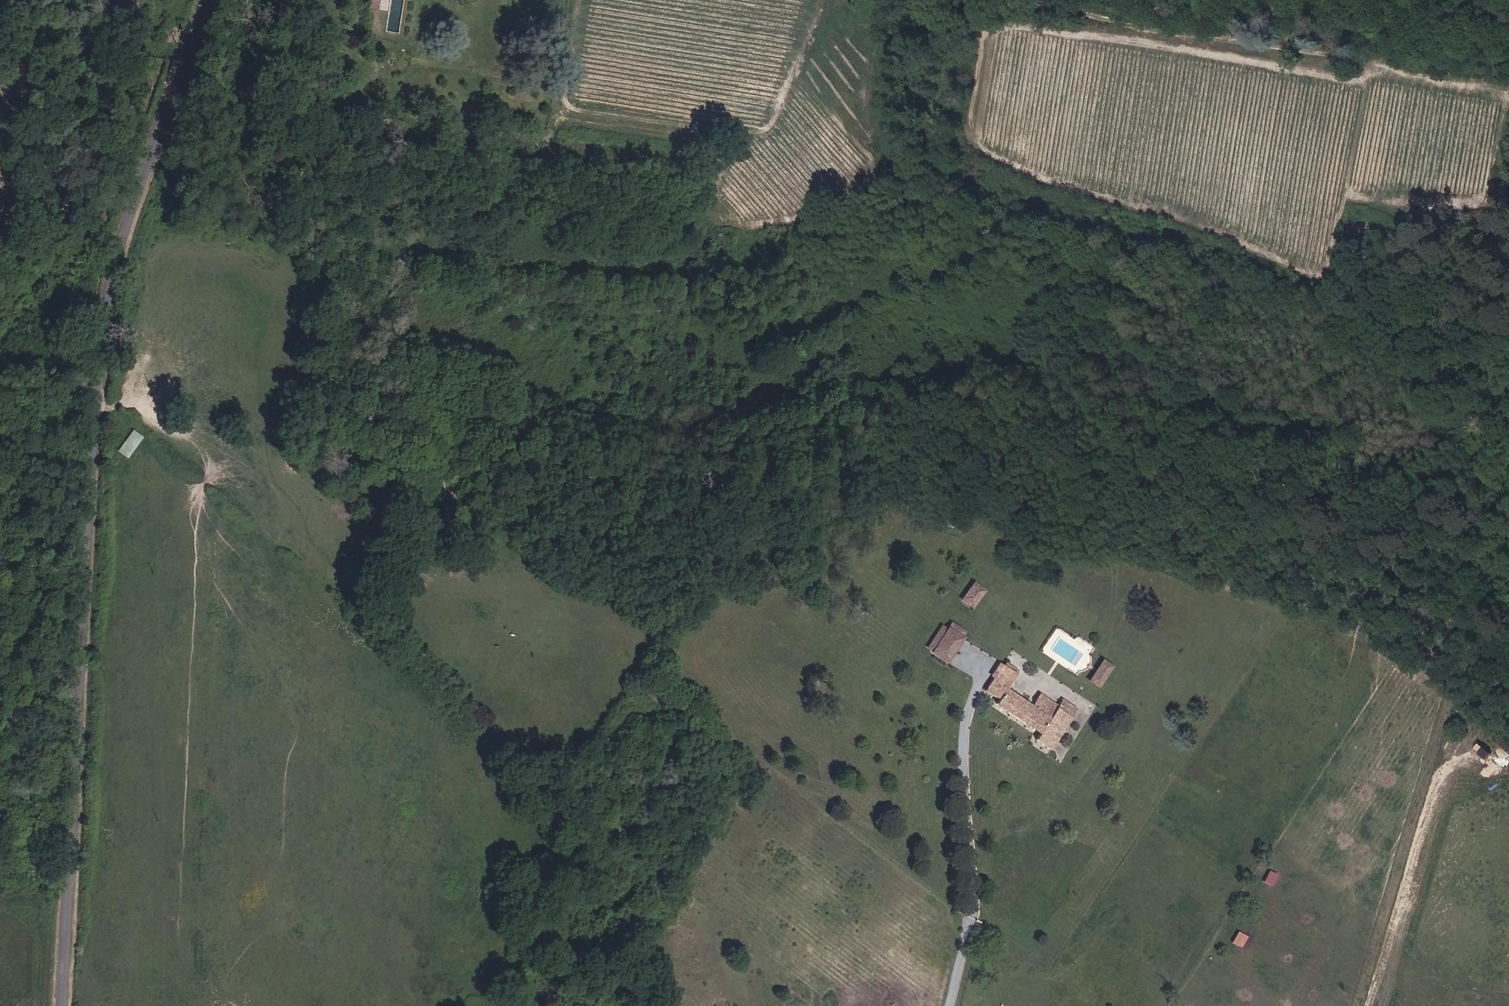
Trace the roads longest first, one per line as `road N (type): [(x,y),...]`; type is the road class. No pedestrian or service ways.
road 1 (unclassified): [(61,1005),(101,382),(130,208),(209,0)]

